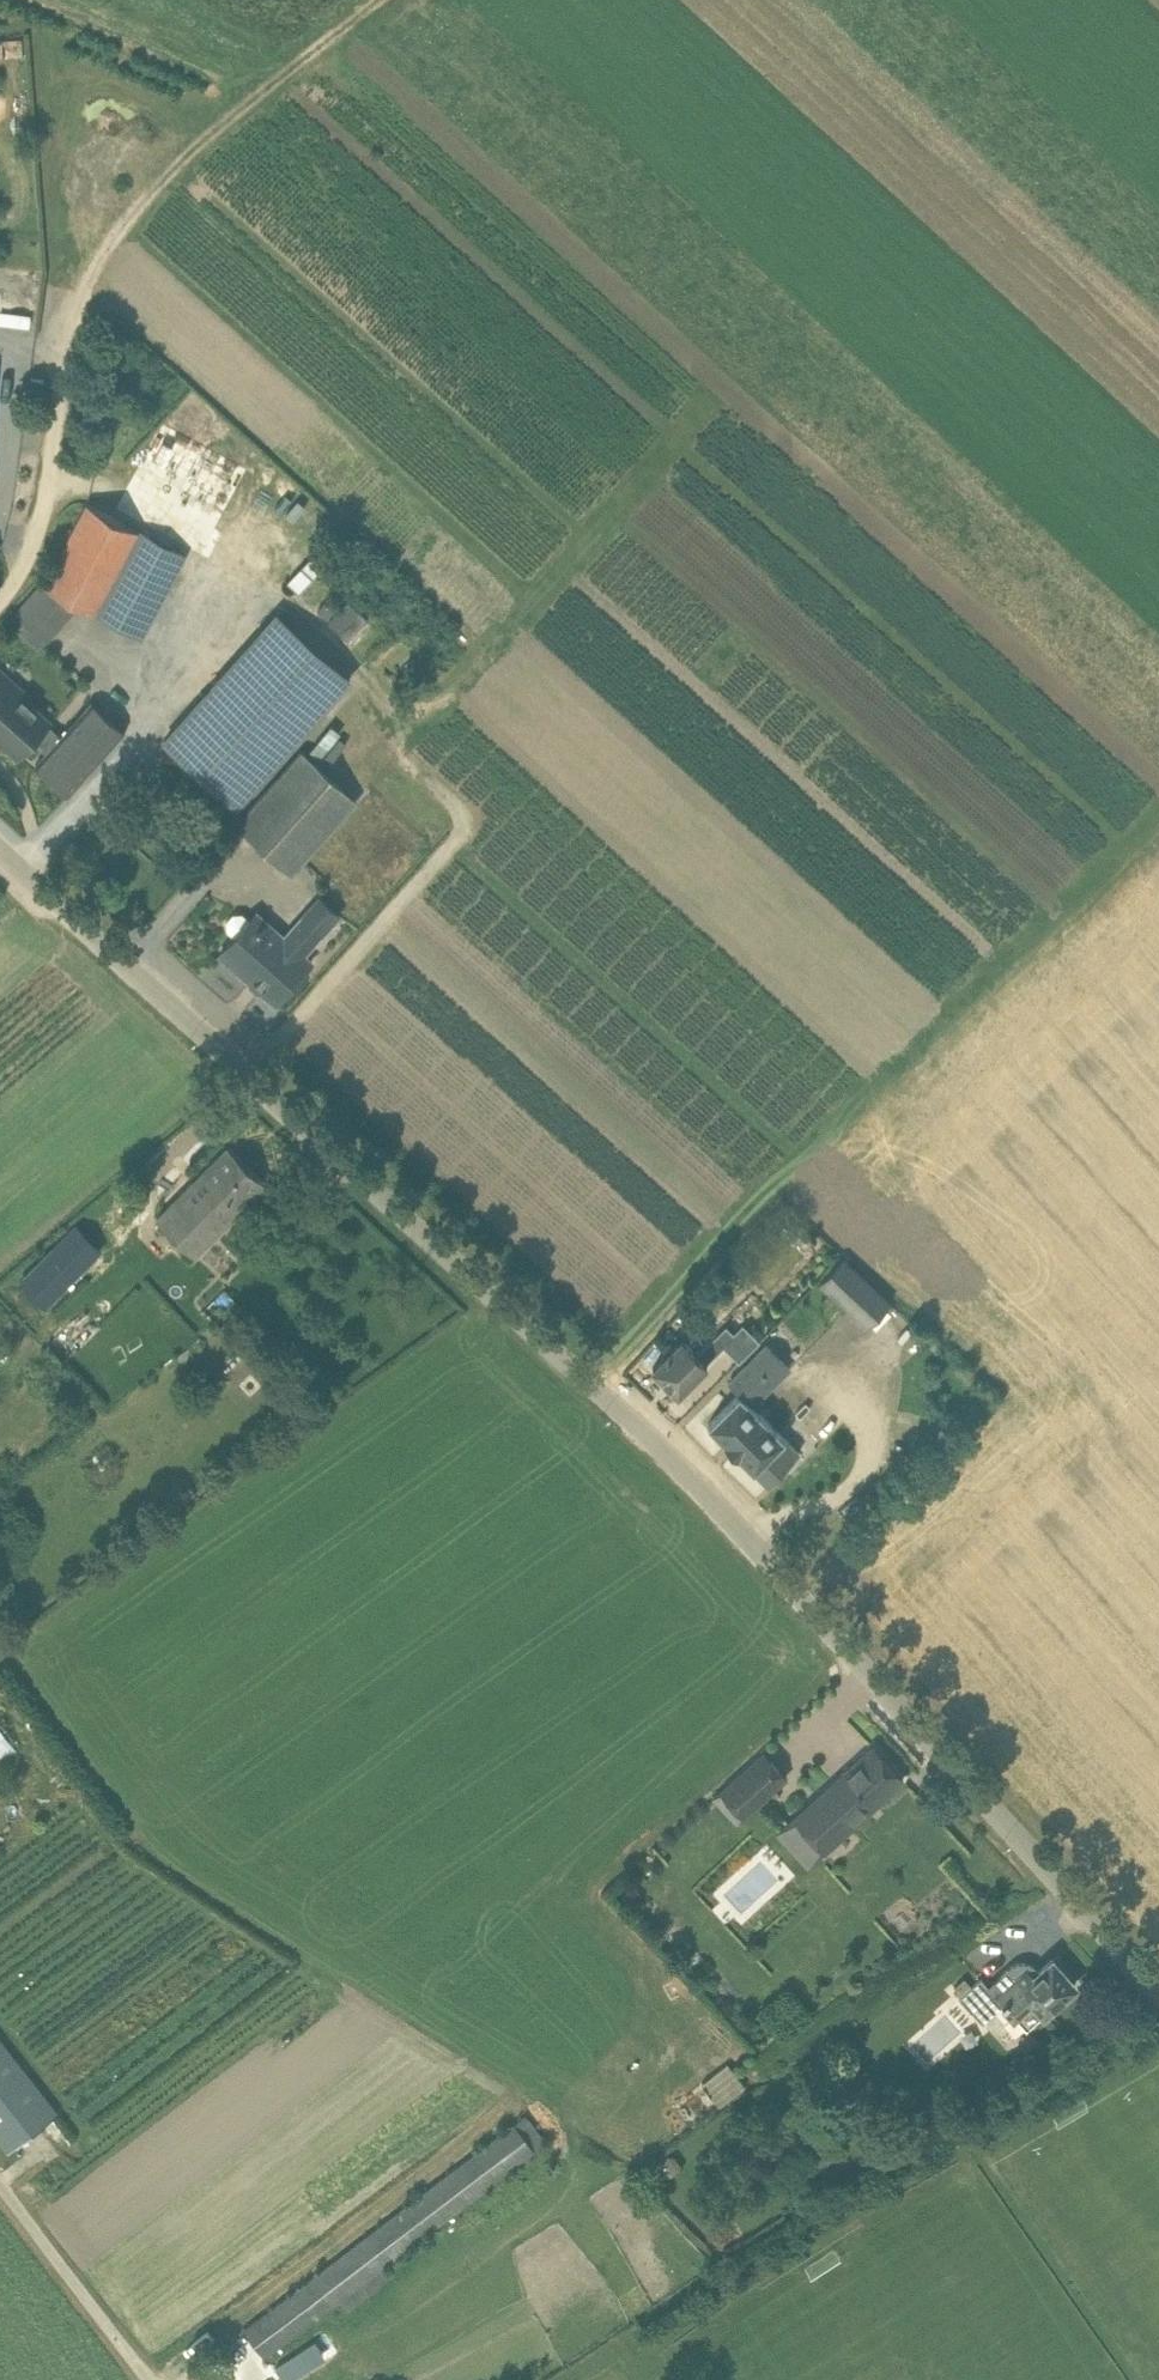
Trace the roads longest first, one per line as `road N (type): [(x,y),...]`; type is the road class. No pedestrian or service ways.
road 1 (unclassified): [(1158,1994),(713,1511),(0,843)]
road 2 (track): [(61,341),(129,218),(195,149),(386,0)]

